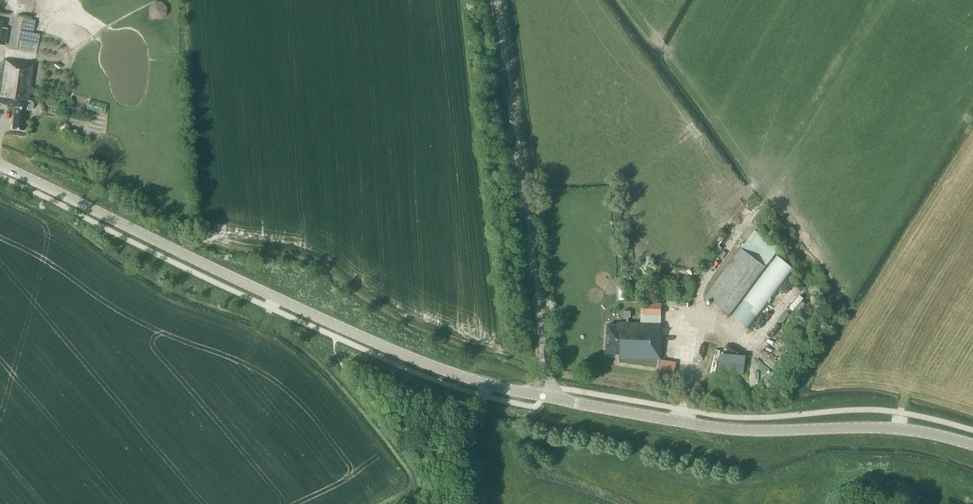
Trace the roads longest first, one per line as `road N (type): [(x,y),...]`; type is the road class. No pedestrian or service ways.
road 1 (tertiary): [(544,395),(420,361),(0,167)]
road 2 (tertiary): [(972,444),(885,427),(712,426),(544,395)]
road 3 (unclassified): [(544,395),(497,0)]

